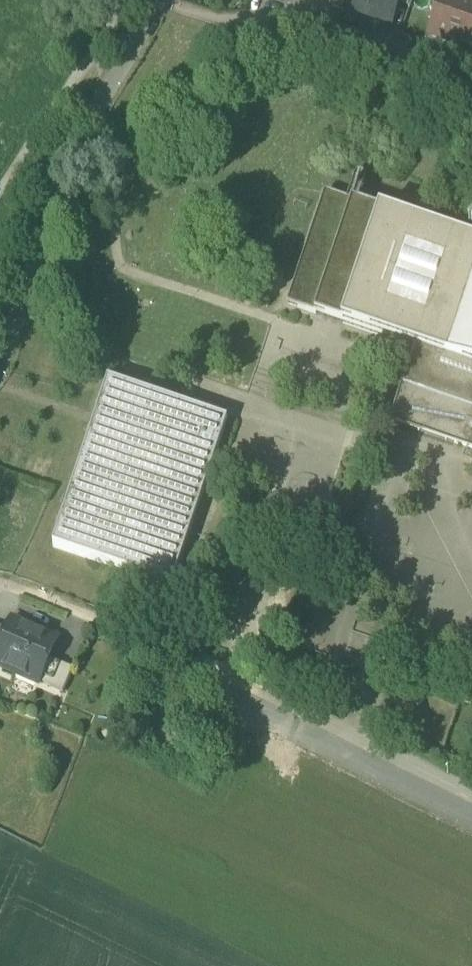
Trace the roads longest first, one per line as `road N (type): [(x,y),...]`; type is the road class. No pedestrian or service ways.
road 1 (residential): [(156,0),(112,85),(79,127),(0,353)]
road 2 (residential): [(471,817),(198,679)]
road 3 (residential): [(471,93),(276,31)]

